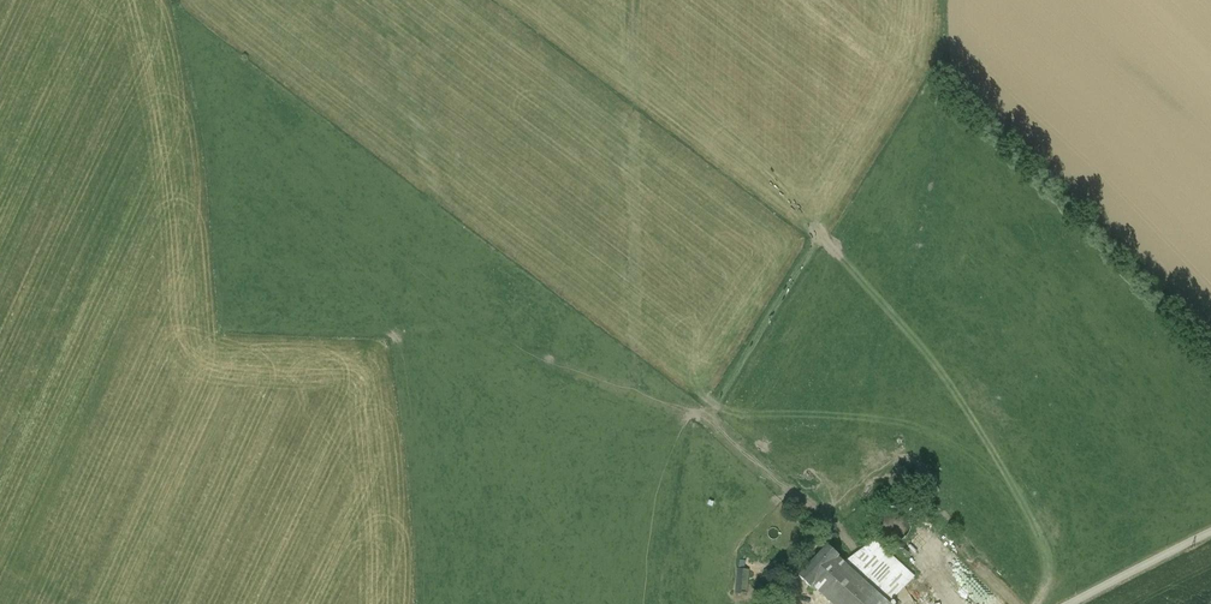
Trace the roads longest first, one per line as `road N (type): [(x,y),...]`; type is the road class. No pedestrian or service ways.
road 1 (unclassified): [(1210,533),(1066,603)]

